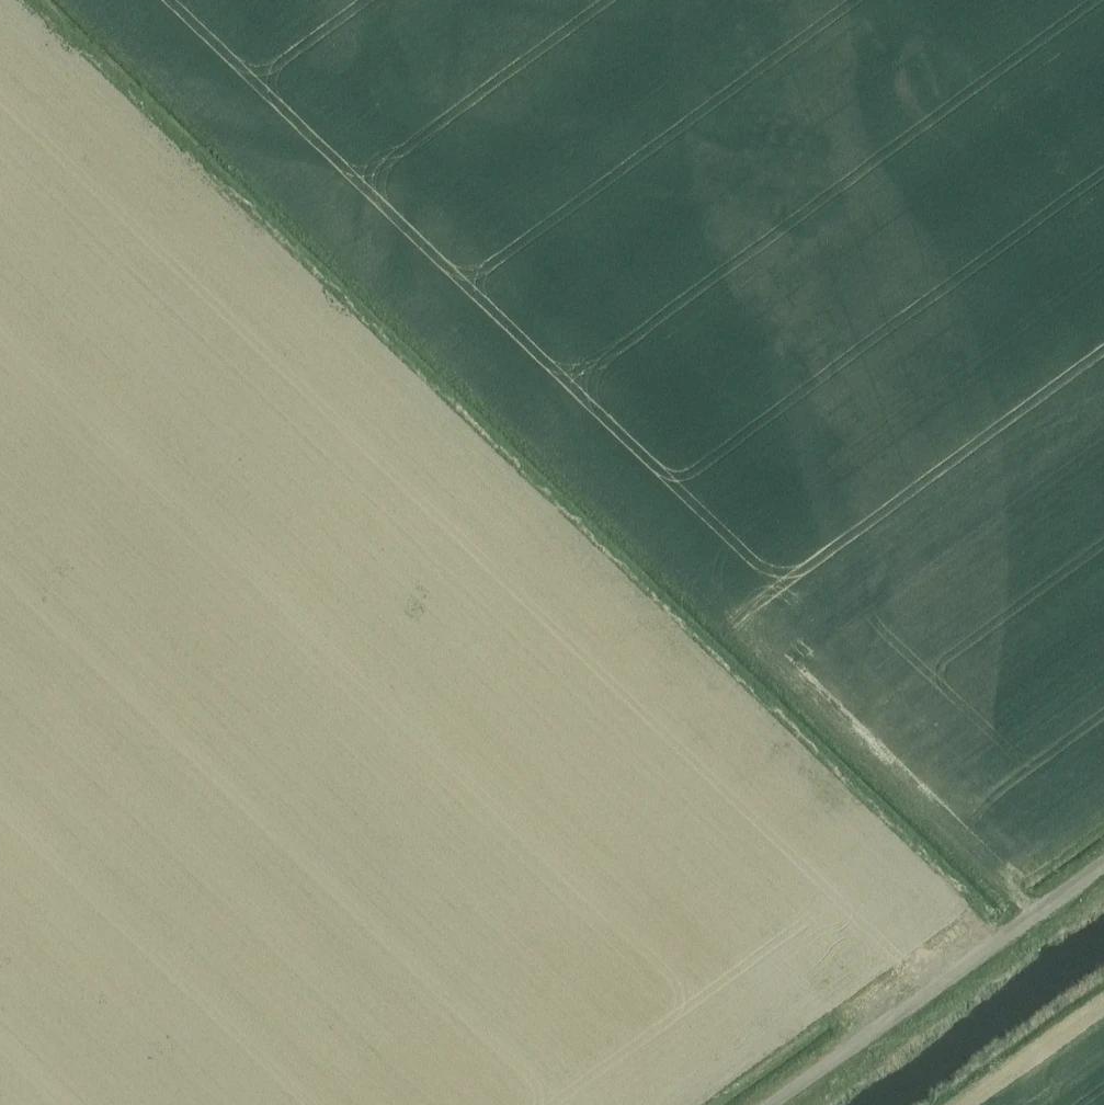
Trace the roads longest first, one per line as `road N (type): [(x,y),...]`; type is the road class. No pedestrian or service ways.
road 1 (track): [(1103,862),(768,1104)]

